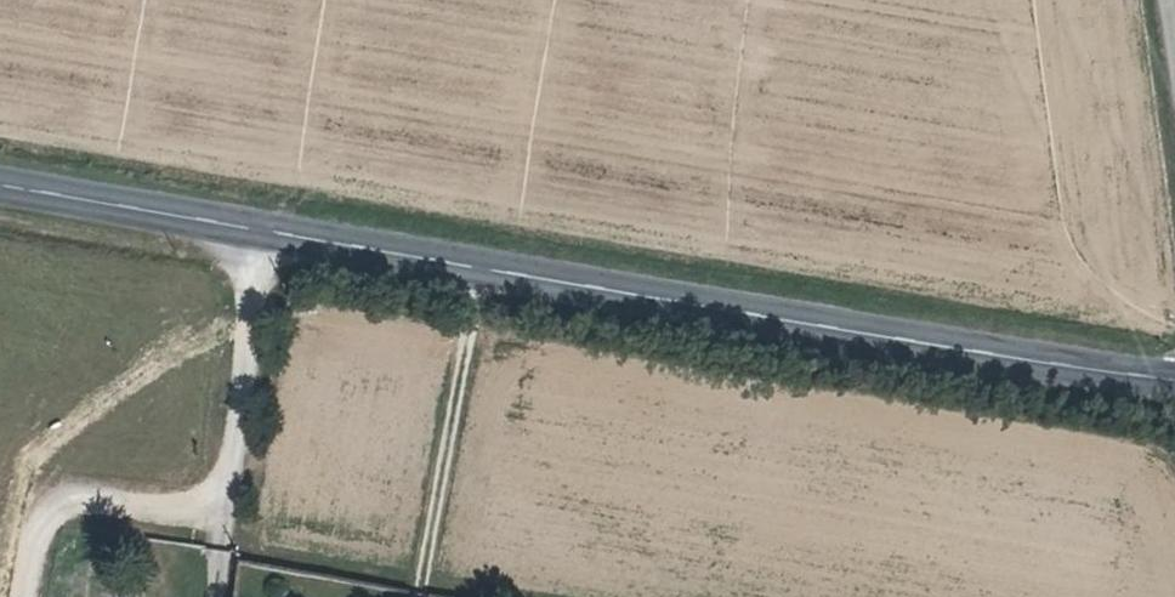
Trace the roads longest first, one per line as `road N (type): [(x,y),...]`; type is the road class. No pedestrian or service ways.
road 1 (secondary): [(0,193),(1174,393)]
road 2 (track): [(204,596),(243,235)]
road 3 (track): [(471,276),(420,596)]

